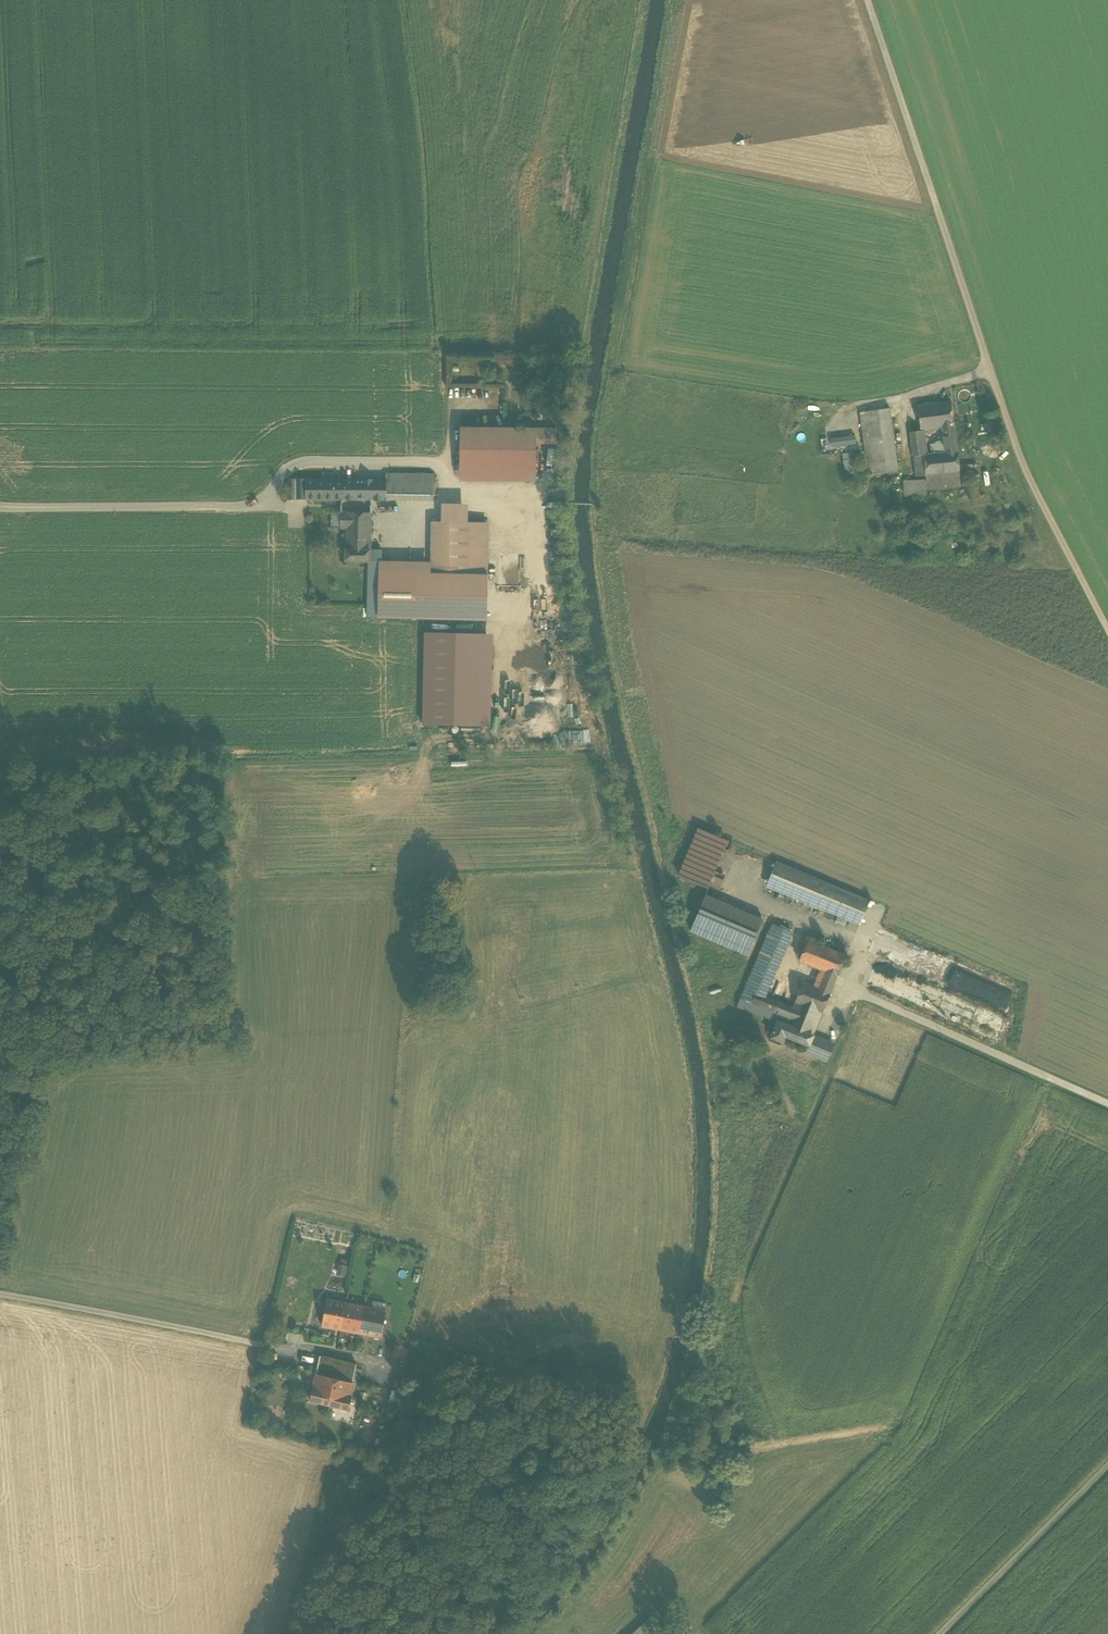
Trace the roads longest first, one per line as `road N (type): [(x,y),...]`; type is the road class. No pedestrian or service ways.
road 1 (unclassified): [(867,0),(1020,452),(1107,630)]
road 2 (track): [(327,505),(0,508)]
road 3 (unclassified): [(1107,1468),(942,1633)]

